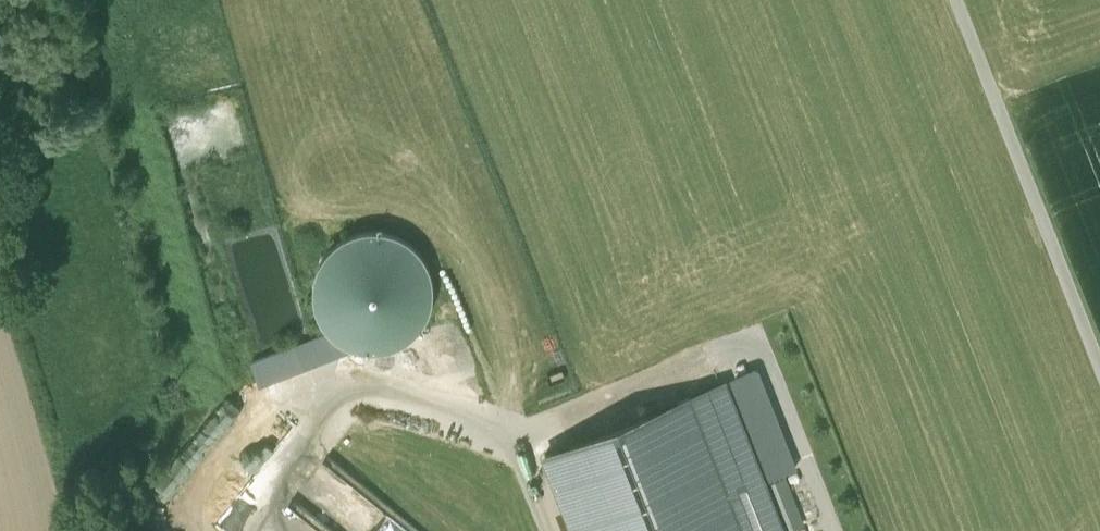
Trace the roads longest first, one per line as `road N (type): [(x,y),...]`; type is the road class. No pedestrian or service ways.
road 1 (unclassified): [(954,0),(1099,373)]

